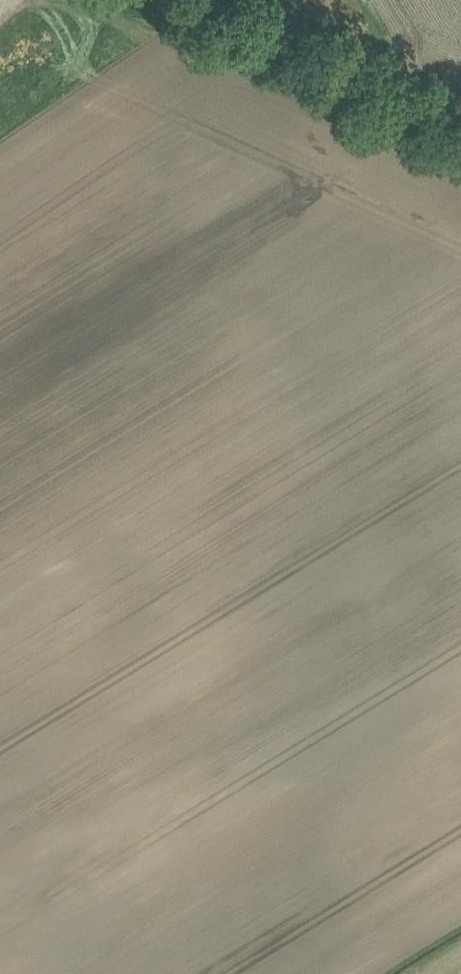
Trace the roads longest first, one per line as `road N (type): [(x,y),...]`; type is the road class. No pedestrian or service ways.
road 1 (unclassified): [(460,118),(200,0)]

